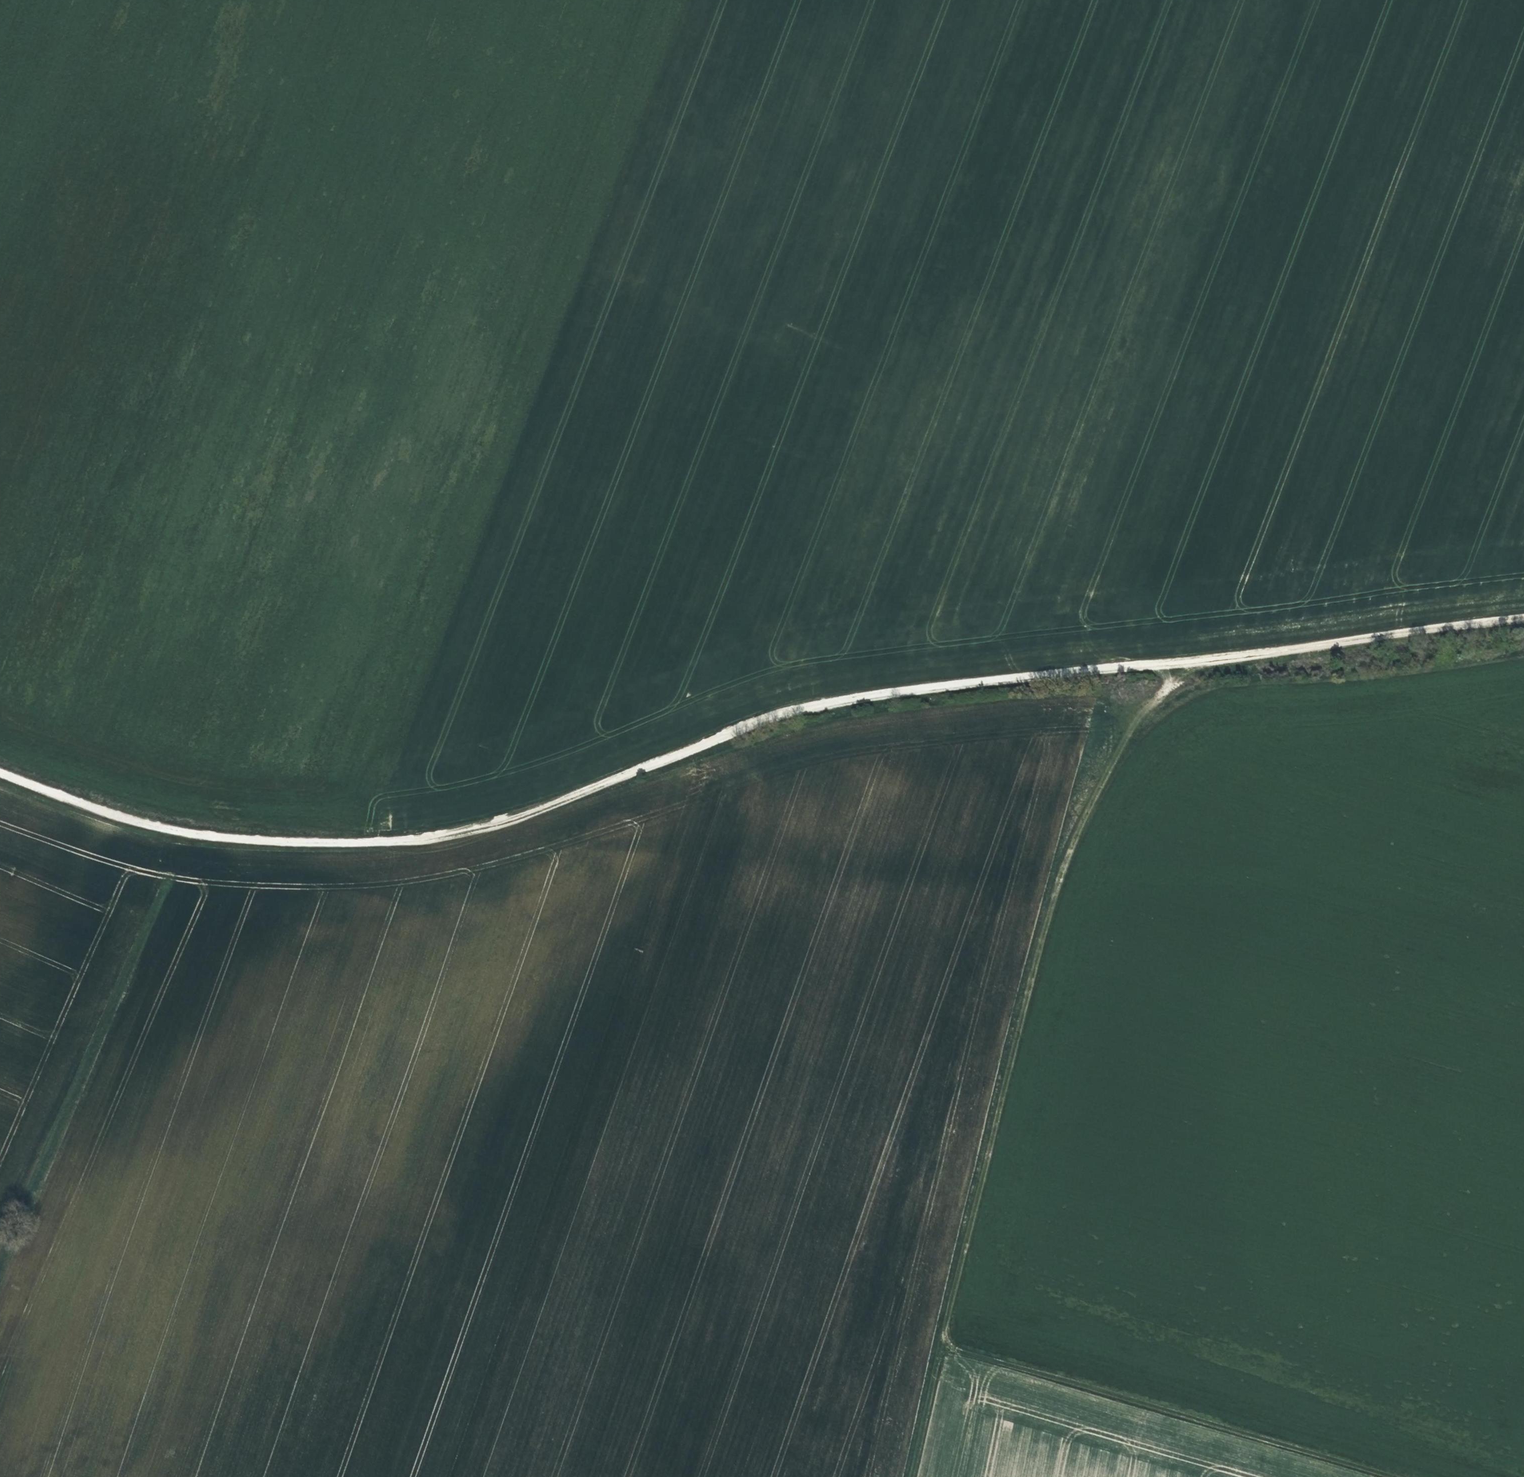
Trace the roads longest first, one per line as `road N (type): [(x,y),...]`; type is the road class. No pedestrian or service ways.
road 1 (track): [(0,773),(127,820),(200,836),(395,841),(499,821),(829,704),(1523,618)]
road 2 (track): [(1388,1476),(946,1344),(1060,875),(1136,721)]
road 3 (track): [(945,1341),(911,1476)]

